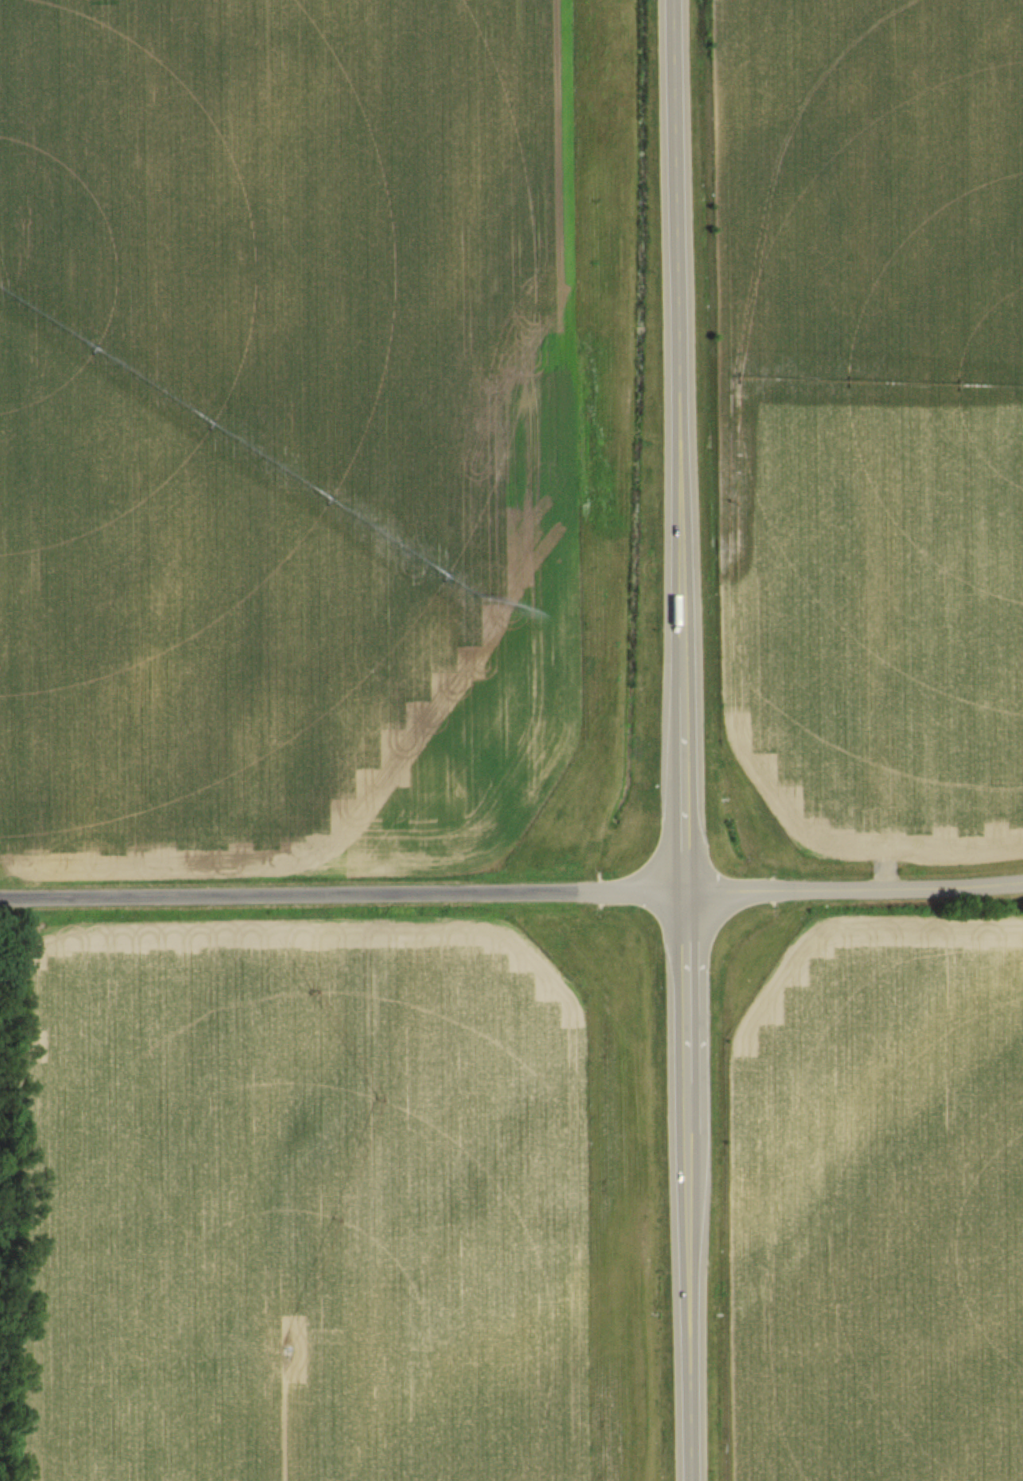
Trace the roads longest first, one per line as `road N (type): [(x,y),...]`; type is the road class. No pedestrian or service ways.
road 1 (trunk): [(696,1480),(688,0)]
road 2 (residential): [(0,903),(690,890)]
road 3 (tertiary): [(690,890),(896,890)]
road 4 (tertiary): [(896,890),(1022,885)]

